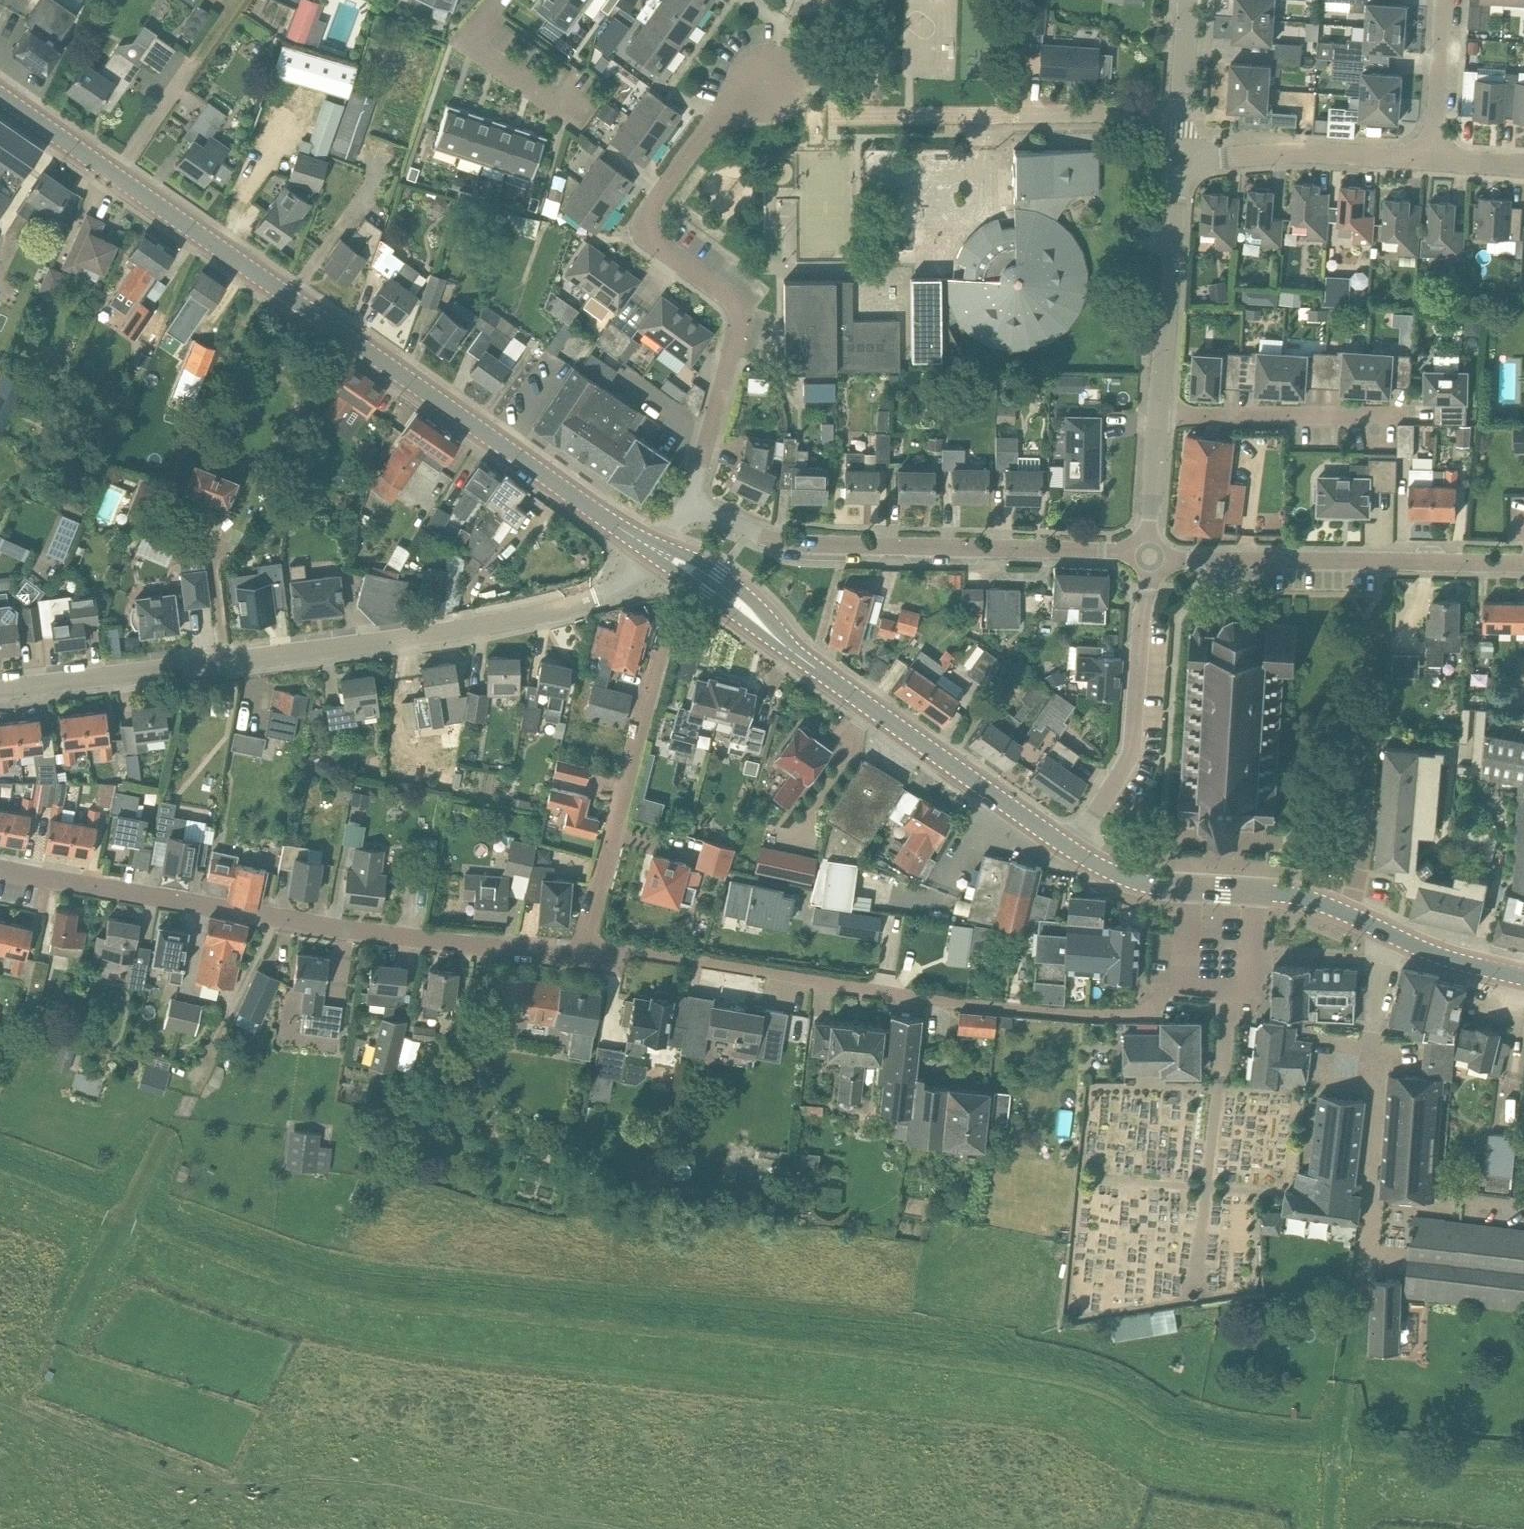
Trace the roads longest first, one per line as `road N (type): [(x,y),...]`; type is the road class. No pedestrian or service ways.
road 1 (primary): [(656,552),(0,96)]
road 2 (residential): [(656,552),(594,599),(515,621),(0,689)]
road 3 (residential): [(1183,982),(1140,1015),(1072,1013),(641,952),(583,952)]
road 4 (residential): [(583,952),(427,940),(0,869)]
road 5 (residential): [(1151,557),(779,541),(692,501)]
road 6 (residential): [(710,121),(653,203),(647,225),(654,243),(745,309),(692,501)]
road 7 (residential): [(583,952),(667,624),(686,580)]
road 8 (unclassified): [(1151,557),(1523,562)]
road 9 (primary): [(1074,849),(787,646)]
road 10 (residential): [(1383,929),(1368,1275)]
road 11 (unclassified): [(1074,849),(1133,750),(1151,557)]
road 12 (residential): [(1437,160),(1313,151),(1177,162)]
road 13 (unclassified): [(1158,415),(1177,162)]
road 14 (residential): [(1403,413),(1158,415)]
road 15 (residential): [(710,121),(791,102),(799,72),(785,57),(759,56),(713,117)]
road 16 (residential): [(582,125),(467,43),(495,0)]
road 17 (residential): [(1367,745),(1346,913)]
road 18 (primary): [(787,646),(721,573),(656,552)]
road 19 (residential): [(1437,160),(1444,0)]
road 20 (residential): [(1020,117),(1179,117)]
road 21 (primary): [(1346,913),(1295,898),(1190,890)]
road 22 (primary): [(1523,976),(1444,957),(1383,929)]
road 23 (track): [(1345,1383),(1330,1528)]
road 24 (unclassified): [(1151,557),(1158,415)]
road 25 (primary): [(1190,890),(1123,878),(1074,849)]
road 26 (primary): [(686,580),(787,646)]

